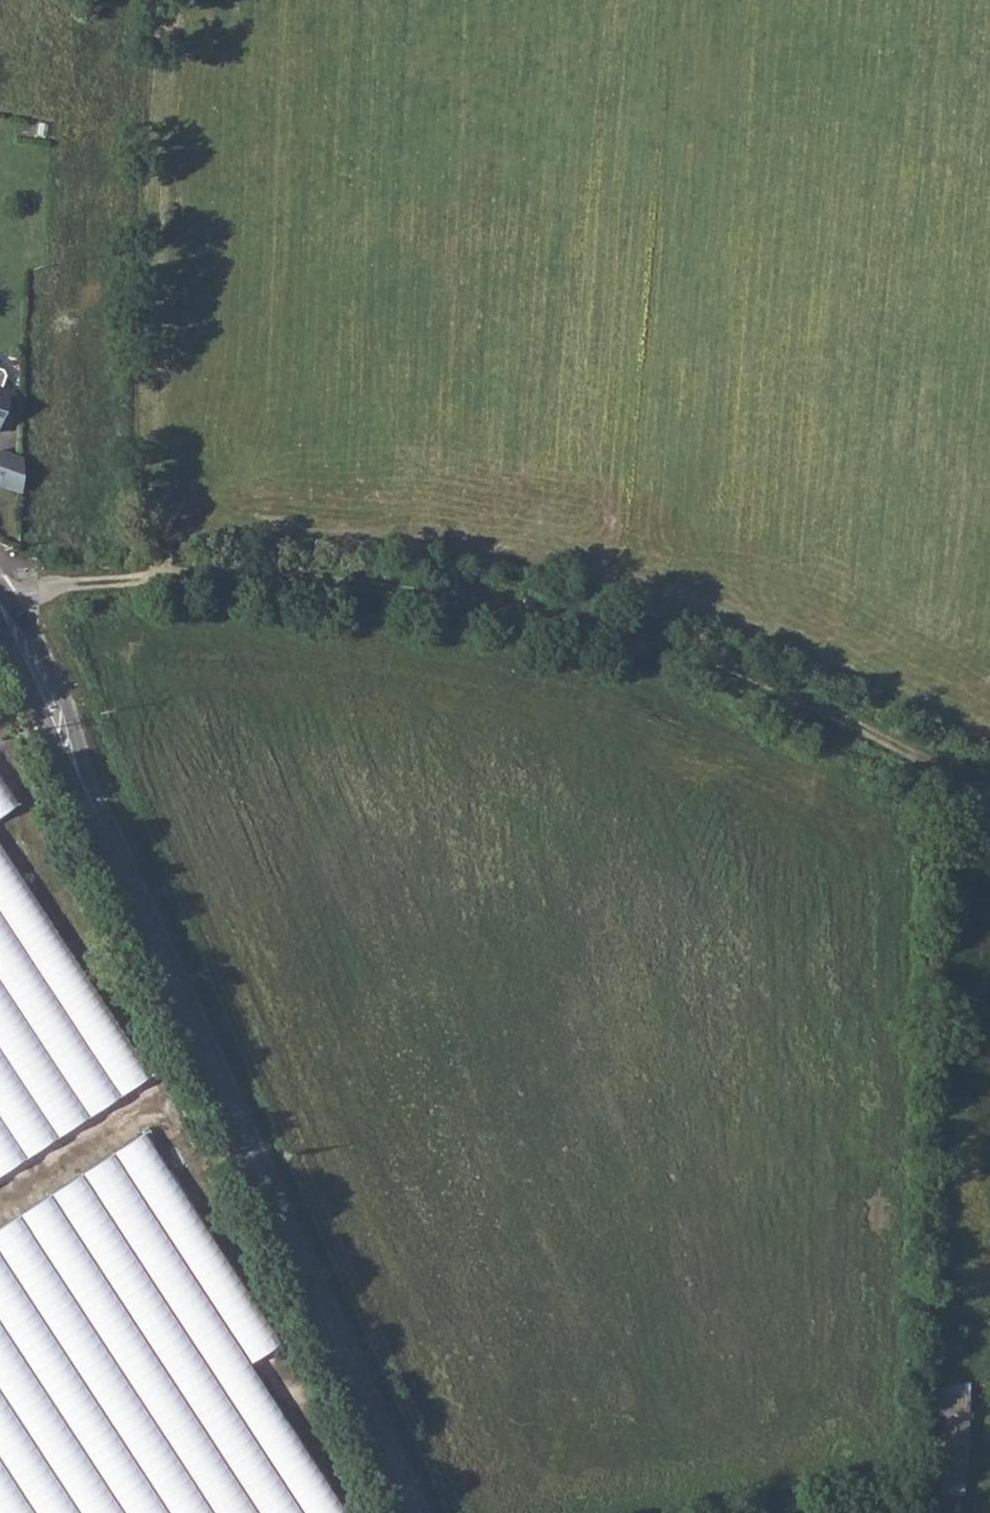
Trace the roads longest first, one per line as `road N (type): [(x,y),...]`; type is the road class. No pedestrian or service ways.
road 1 (secondary): [(0,608),(414,1512)]

